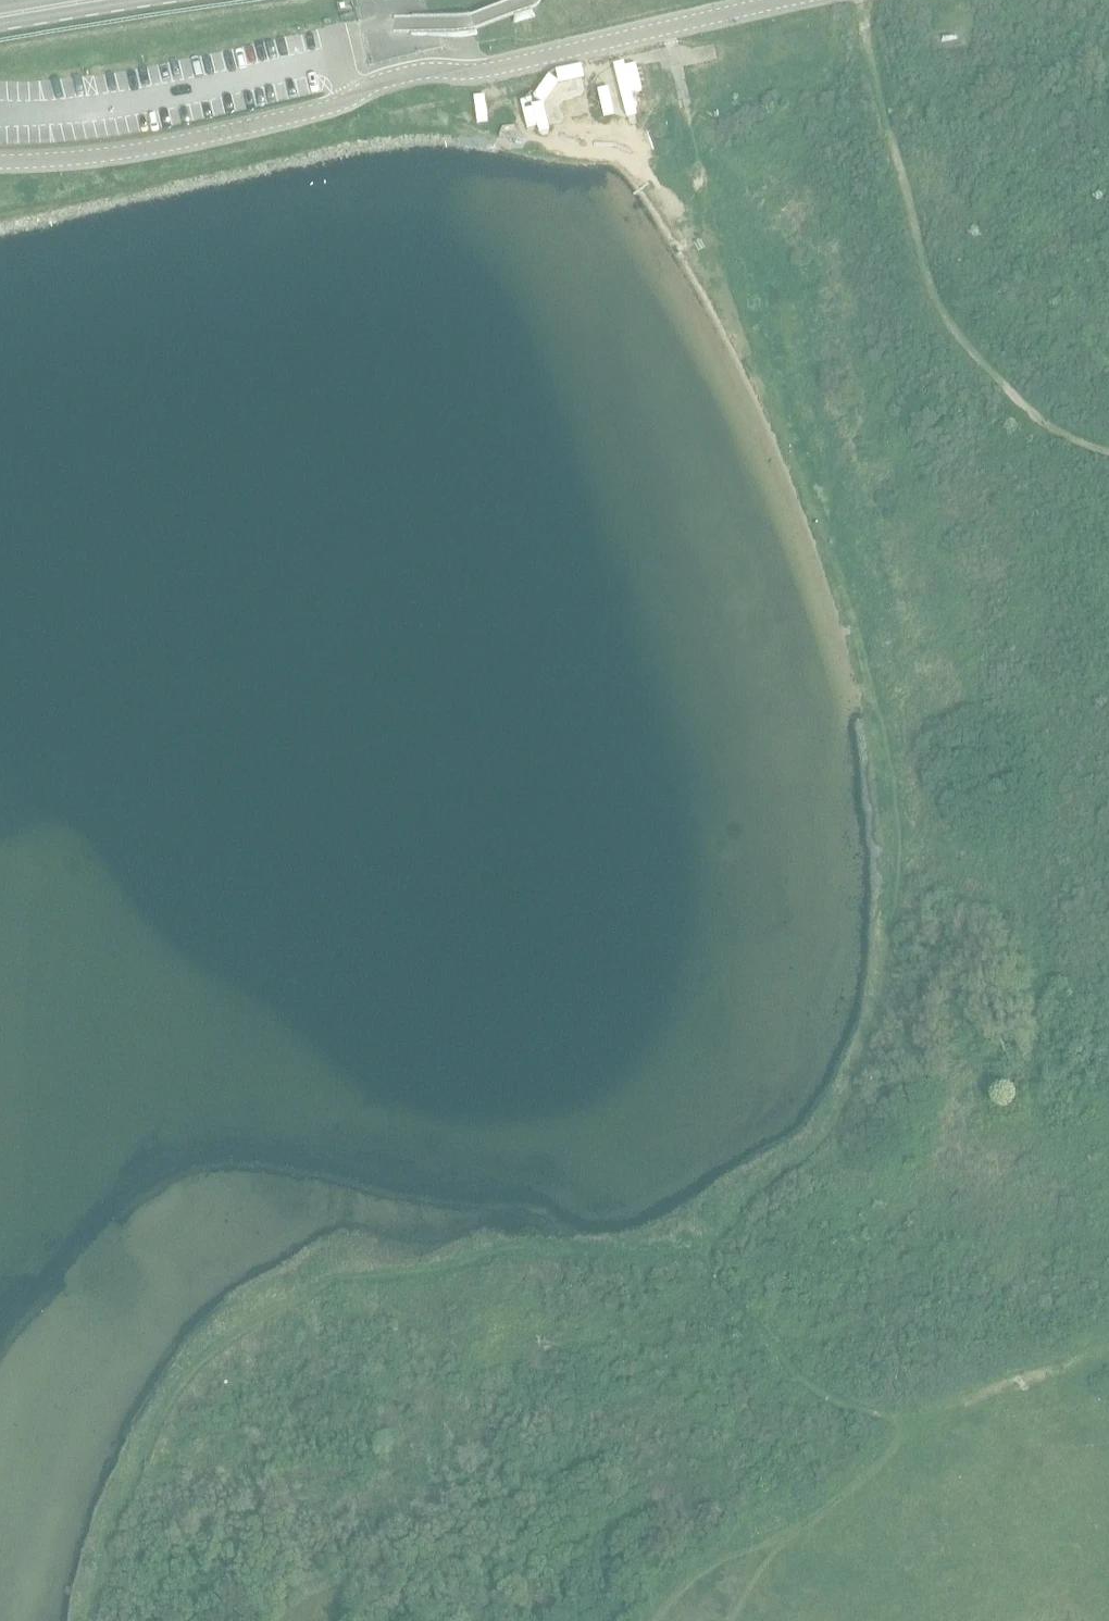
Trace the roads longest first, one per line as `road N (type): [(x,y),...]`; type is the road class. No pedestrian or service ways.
road 1 (tertiary): [(0,160),(150,149),(324,110),(410,72),(477,71),(783,0)]

